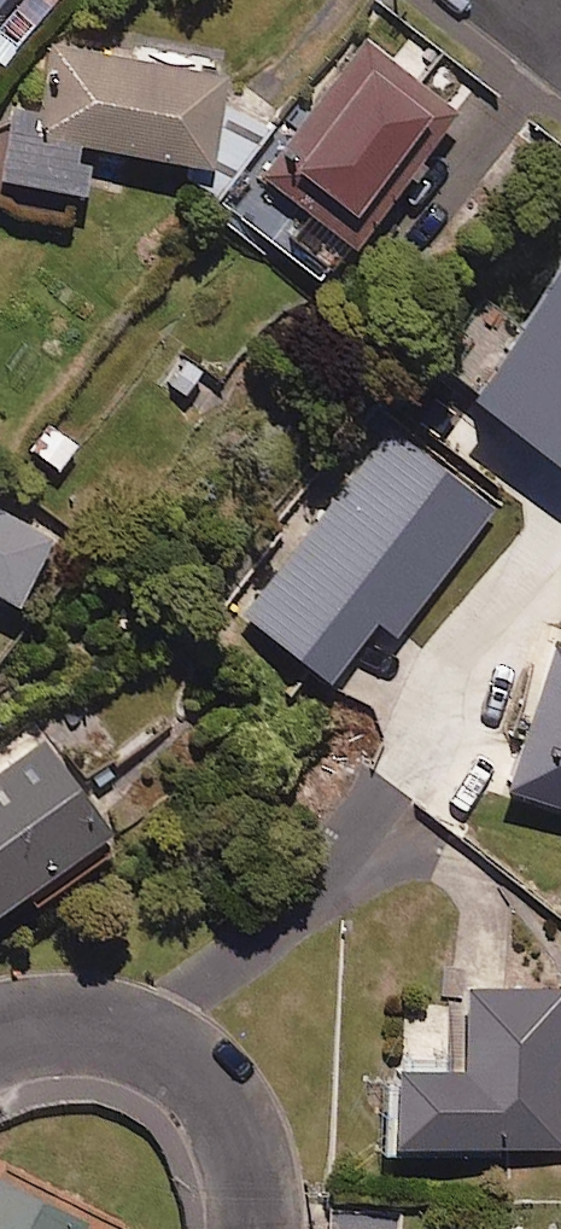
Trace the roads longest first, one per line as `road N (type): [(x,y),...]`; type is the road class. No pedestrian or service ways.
road 1 (residential): [(253,1228),(235,1131),(211,1084),(171,1046),(120,1027),(64,1020),(0,1033)]

